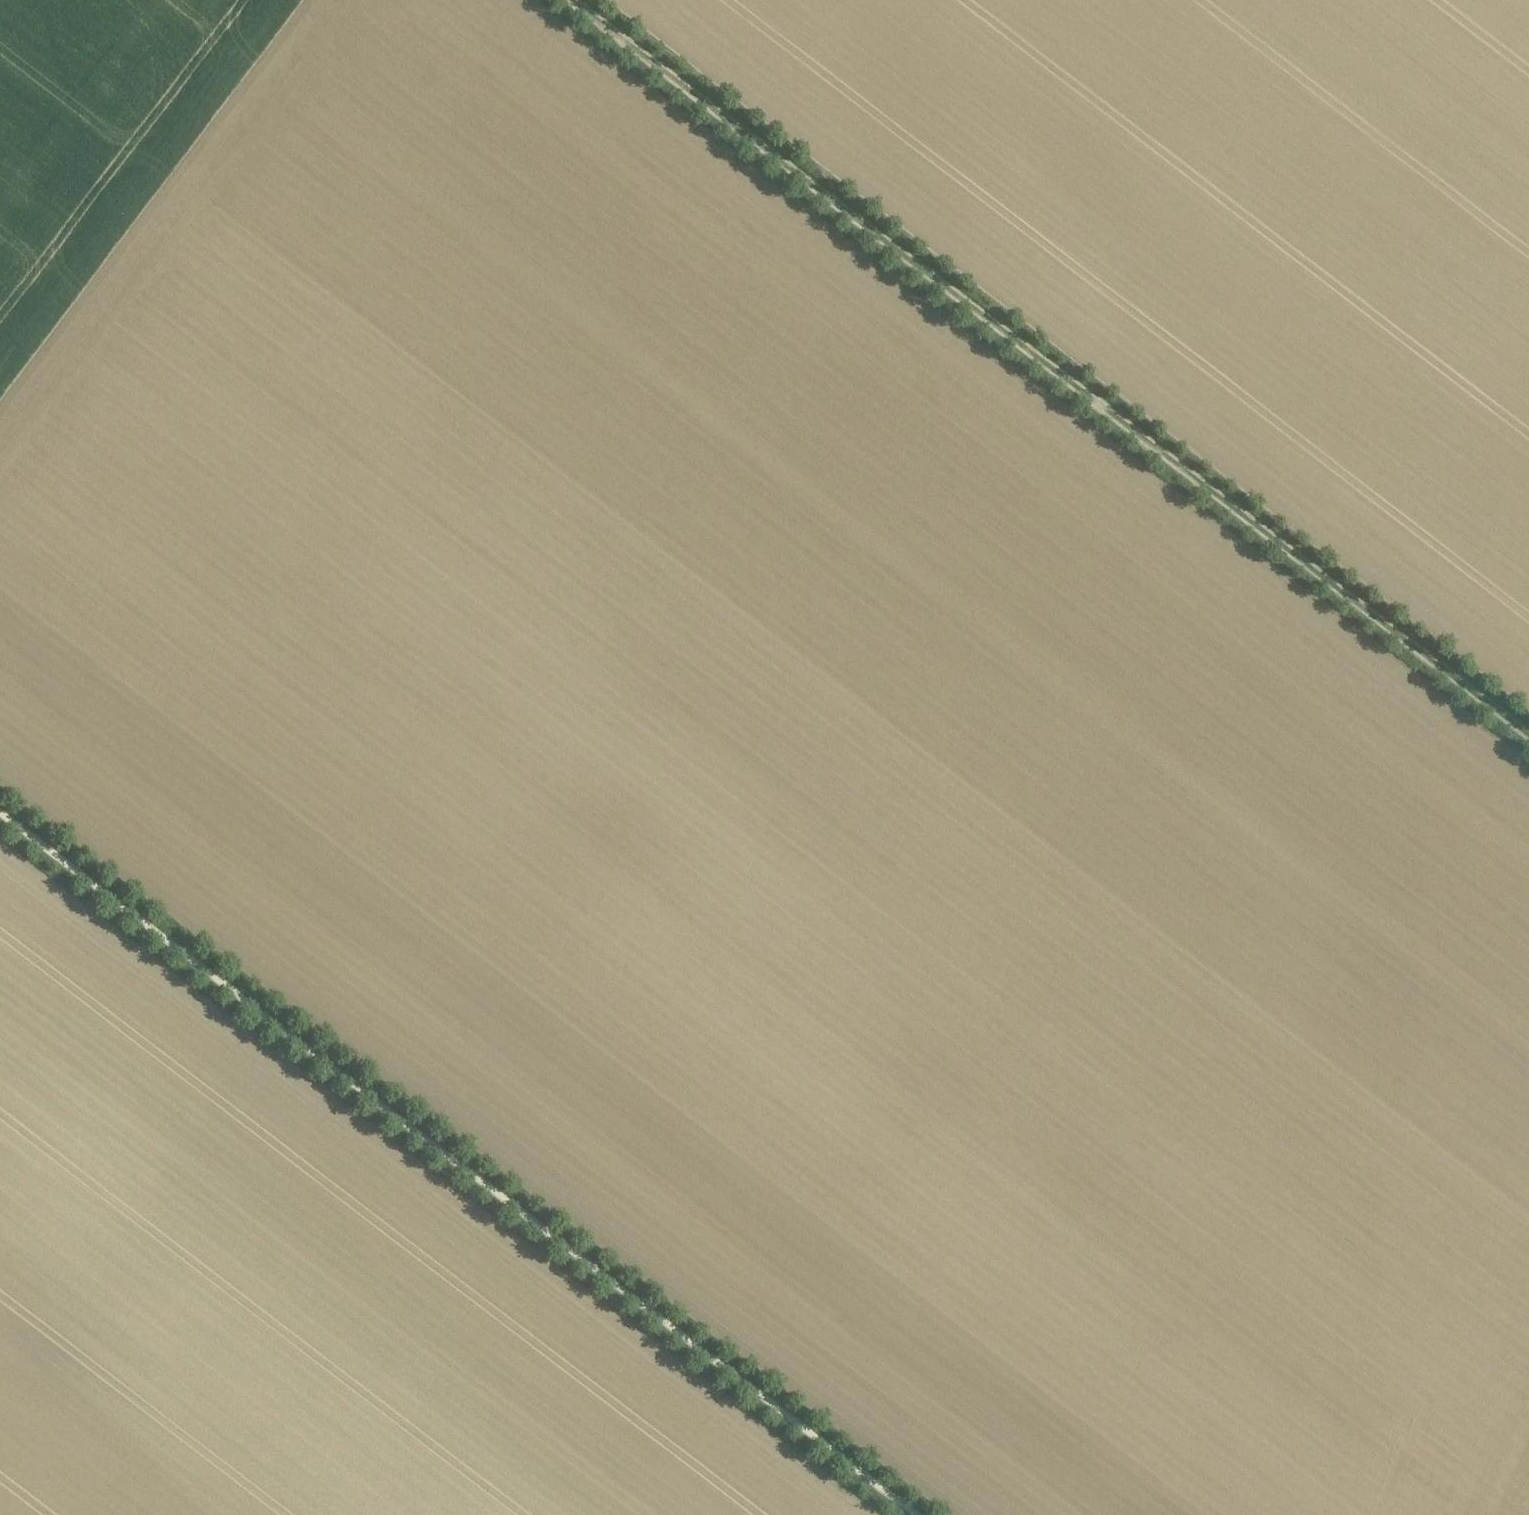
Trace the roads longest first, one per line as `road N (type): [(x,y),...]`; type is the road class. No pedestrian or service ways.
road 1 (track): [(1528,727),(585,0)]
road 2 (track): [(0,813),(919,1514)]

